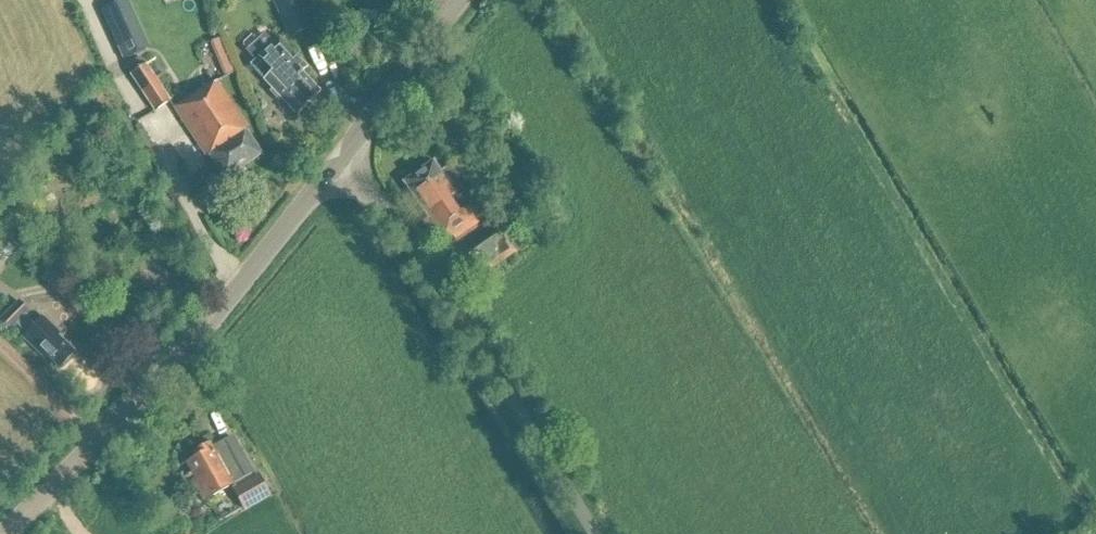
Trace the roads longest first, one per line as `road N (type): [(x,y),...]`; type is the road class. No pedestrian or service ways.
road 1 (unclassified): [(3,533),(143,395),(333,164)]
road 2 (unclassified): [(593,533),(383,209),(333,164)]
road 3 (unclassified): [(333,164),(453,0)]

